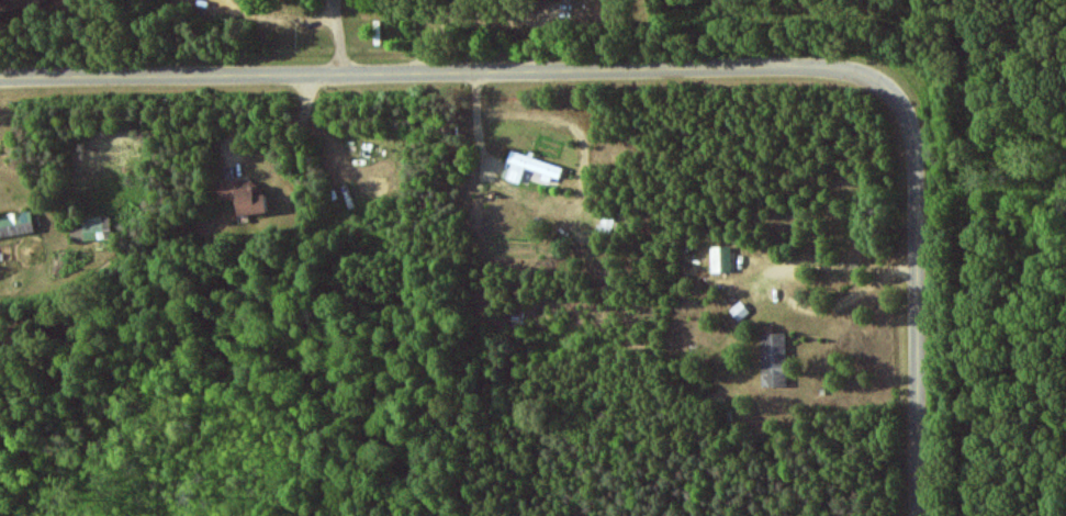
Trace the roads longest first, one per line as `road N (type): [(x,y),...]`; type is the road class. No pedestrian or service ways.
road 1 (residential): [(844,69),(0,79)]
road 2 (residential): [(919,515),(911,128),(899,93),(844,69)]

